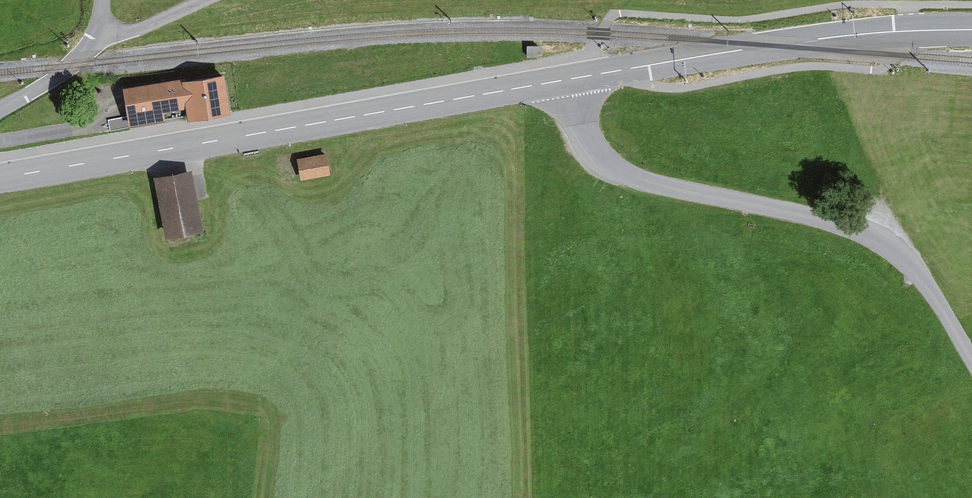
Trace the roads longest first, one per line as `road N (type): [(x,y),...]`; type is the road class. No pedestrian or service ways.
road 1 (secondary): [(0,179),(570,79)]
road 2 (unclassified): [(971,363),(912,268),(883,241),(614,169),(587,141),(570,79)]
road 3 (secondary): [(570,79),(818,39),(971,30)]
road 4 (unclassified): [(0,111),(71,66),(98,35),(101,0)]

